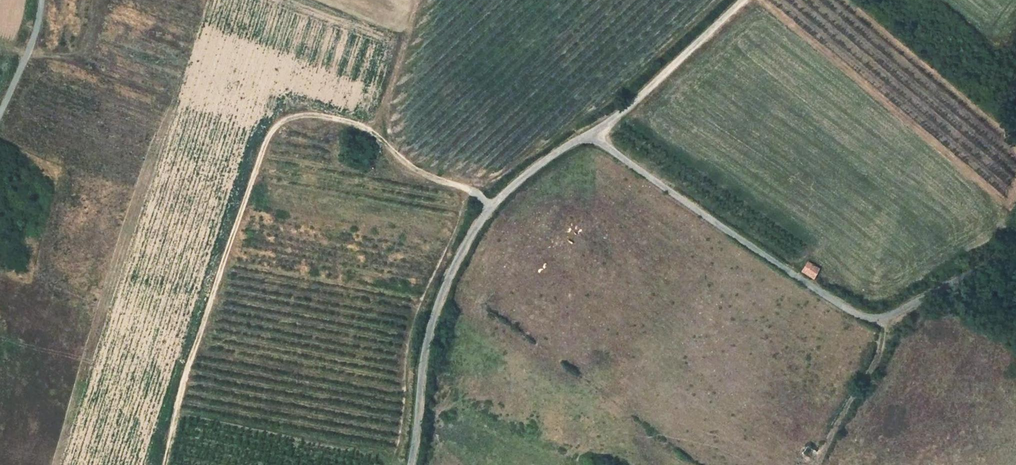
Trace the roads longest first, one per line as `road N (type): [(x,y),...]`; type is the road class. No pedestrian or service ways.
road 1 (track): [(164,464),(190,359),(269,136),(290,122),(352,127),(409,181),(492,205)]
road 2 (unclassified): [(593,135),(867,318),(896,313),(1015,247)]
road 3 (unclassified): [(411,464),(424,355),(462,251),(512,185),(593,135)]
road 4 (unclassified): [(743,0),(593,135)]
road 5 (residential): [(0,118),(34,43),(41,0)]

